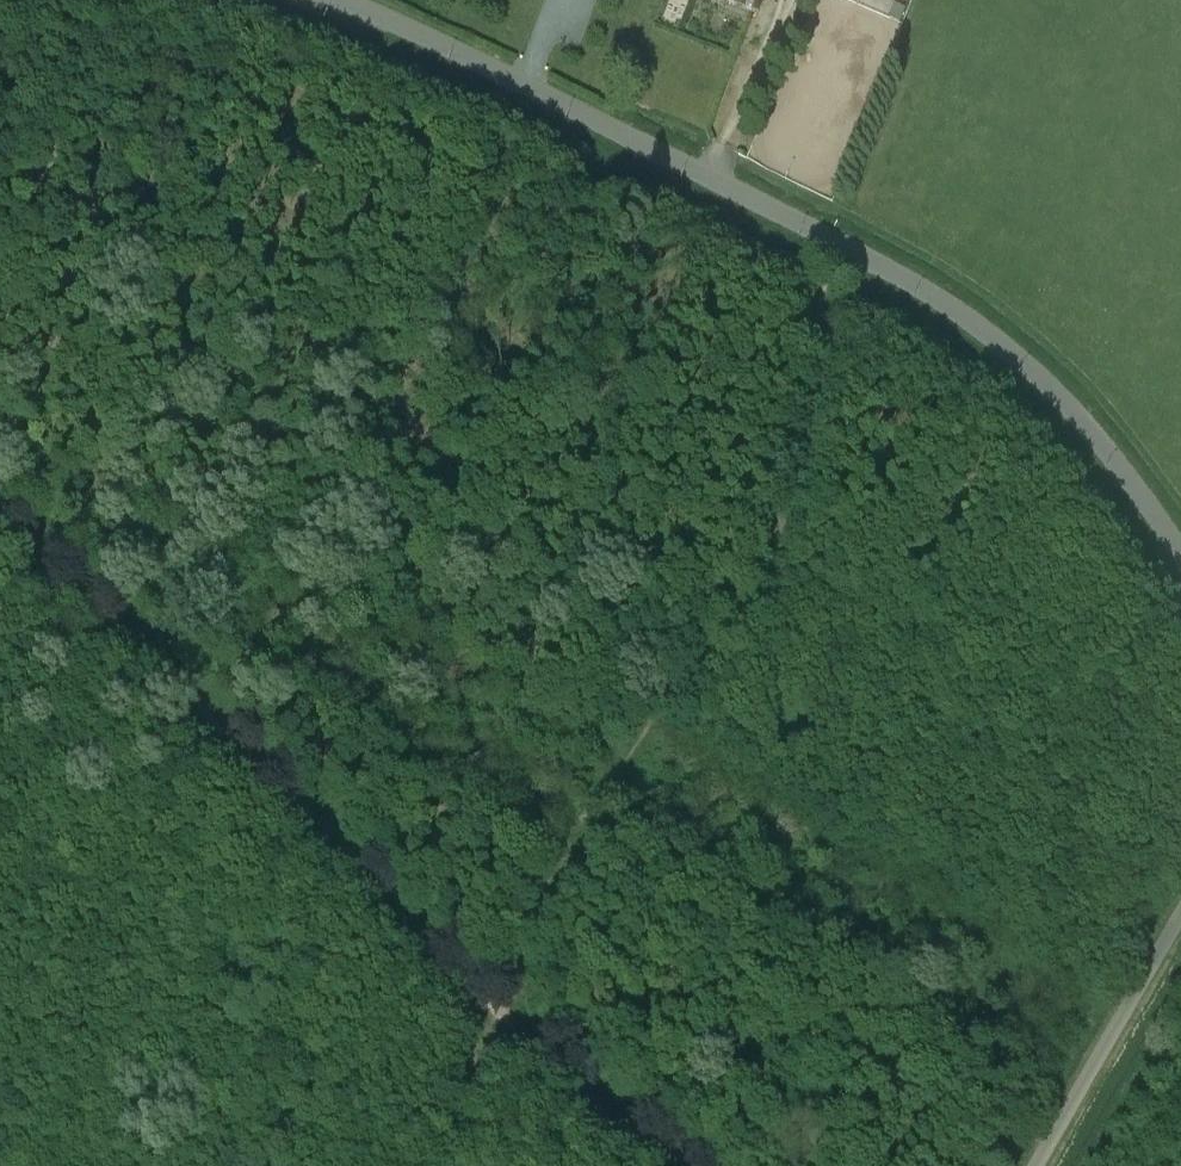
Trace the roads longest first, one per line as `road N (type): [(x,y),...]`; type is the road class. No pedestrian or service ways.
road 1 (unclassified): [(1180,563),(1098,444),(984,334),(808,232),(333,0)]
road 2 (unclassified): [(1180,913),(1034,1165)]

